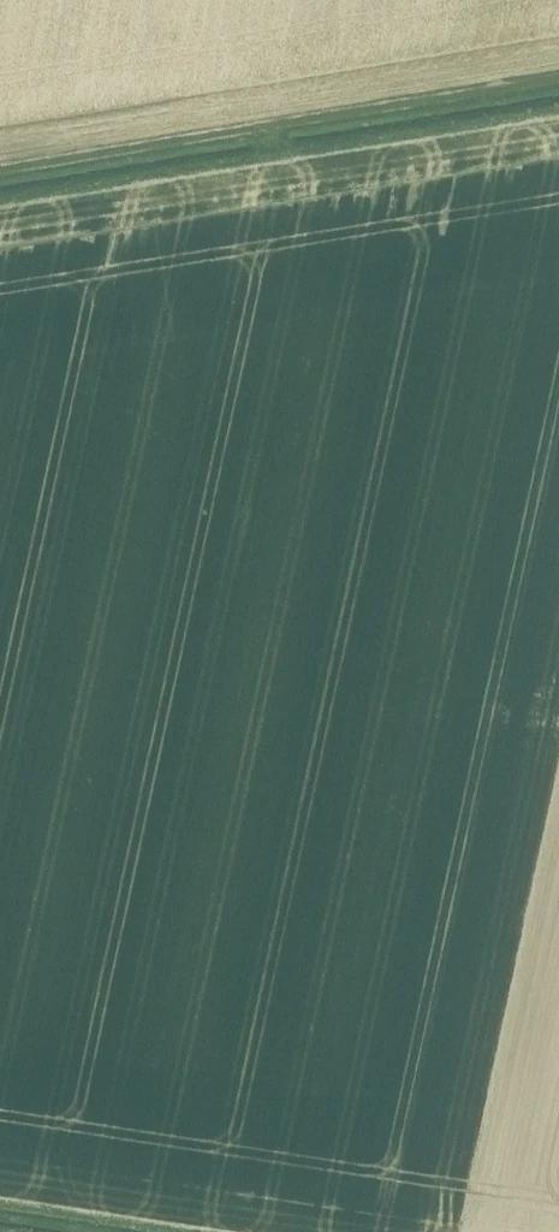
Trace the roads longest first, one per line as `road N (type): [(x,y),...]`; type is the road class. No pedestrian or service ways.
road 1 (track): [(0,171),(558,77)]

